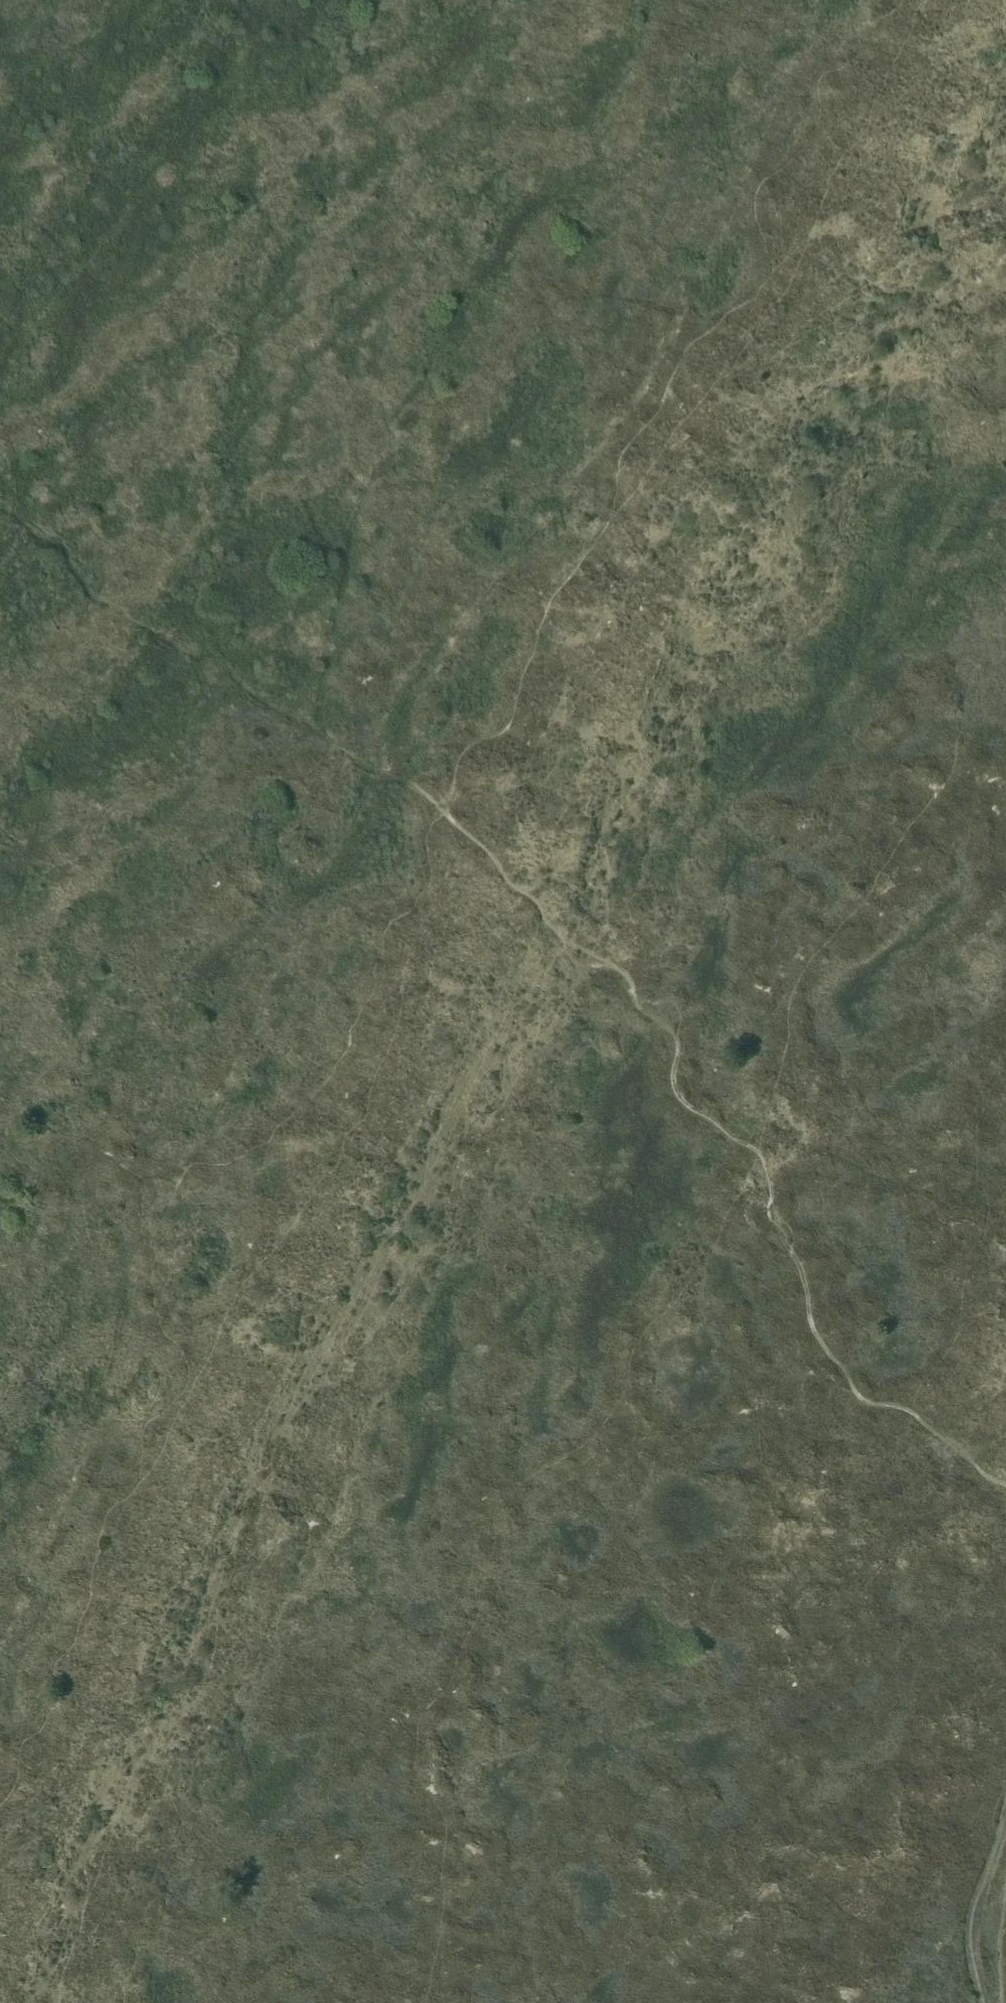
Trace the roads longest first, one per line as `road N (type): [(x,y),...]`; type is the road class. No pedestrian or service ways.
road 1 (track): [(983,2002),(975,1903),(1005,1813)]

